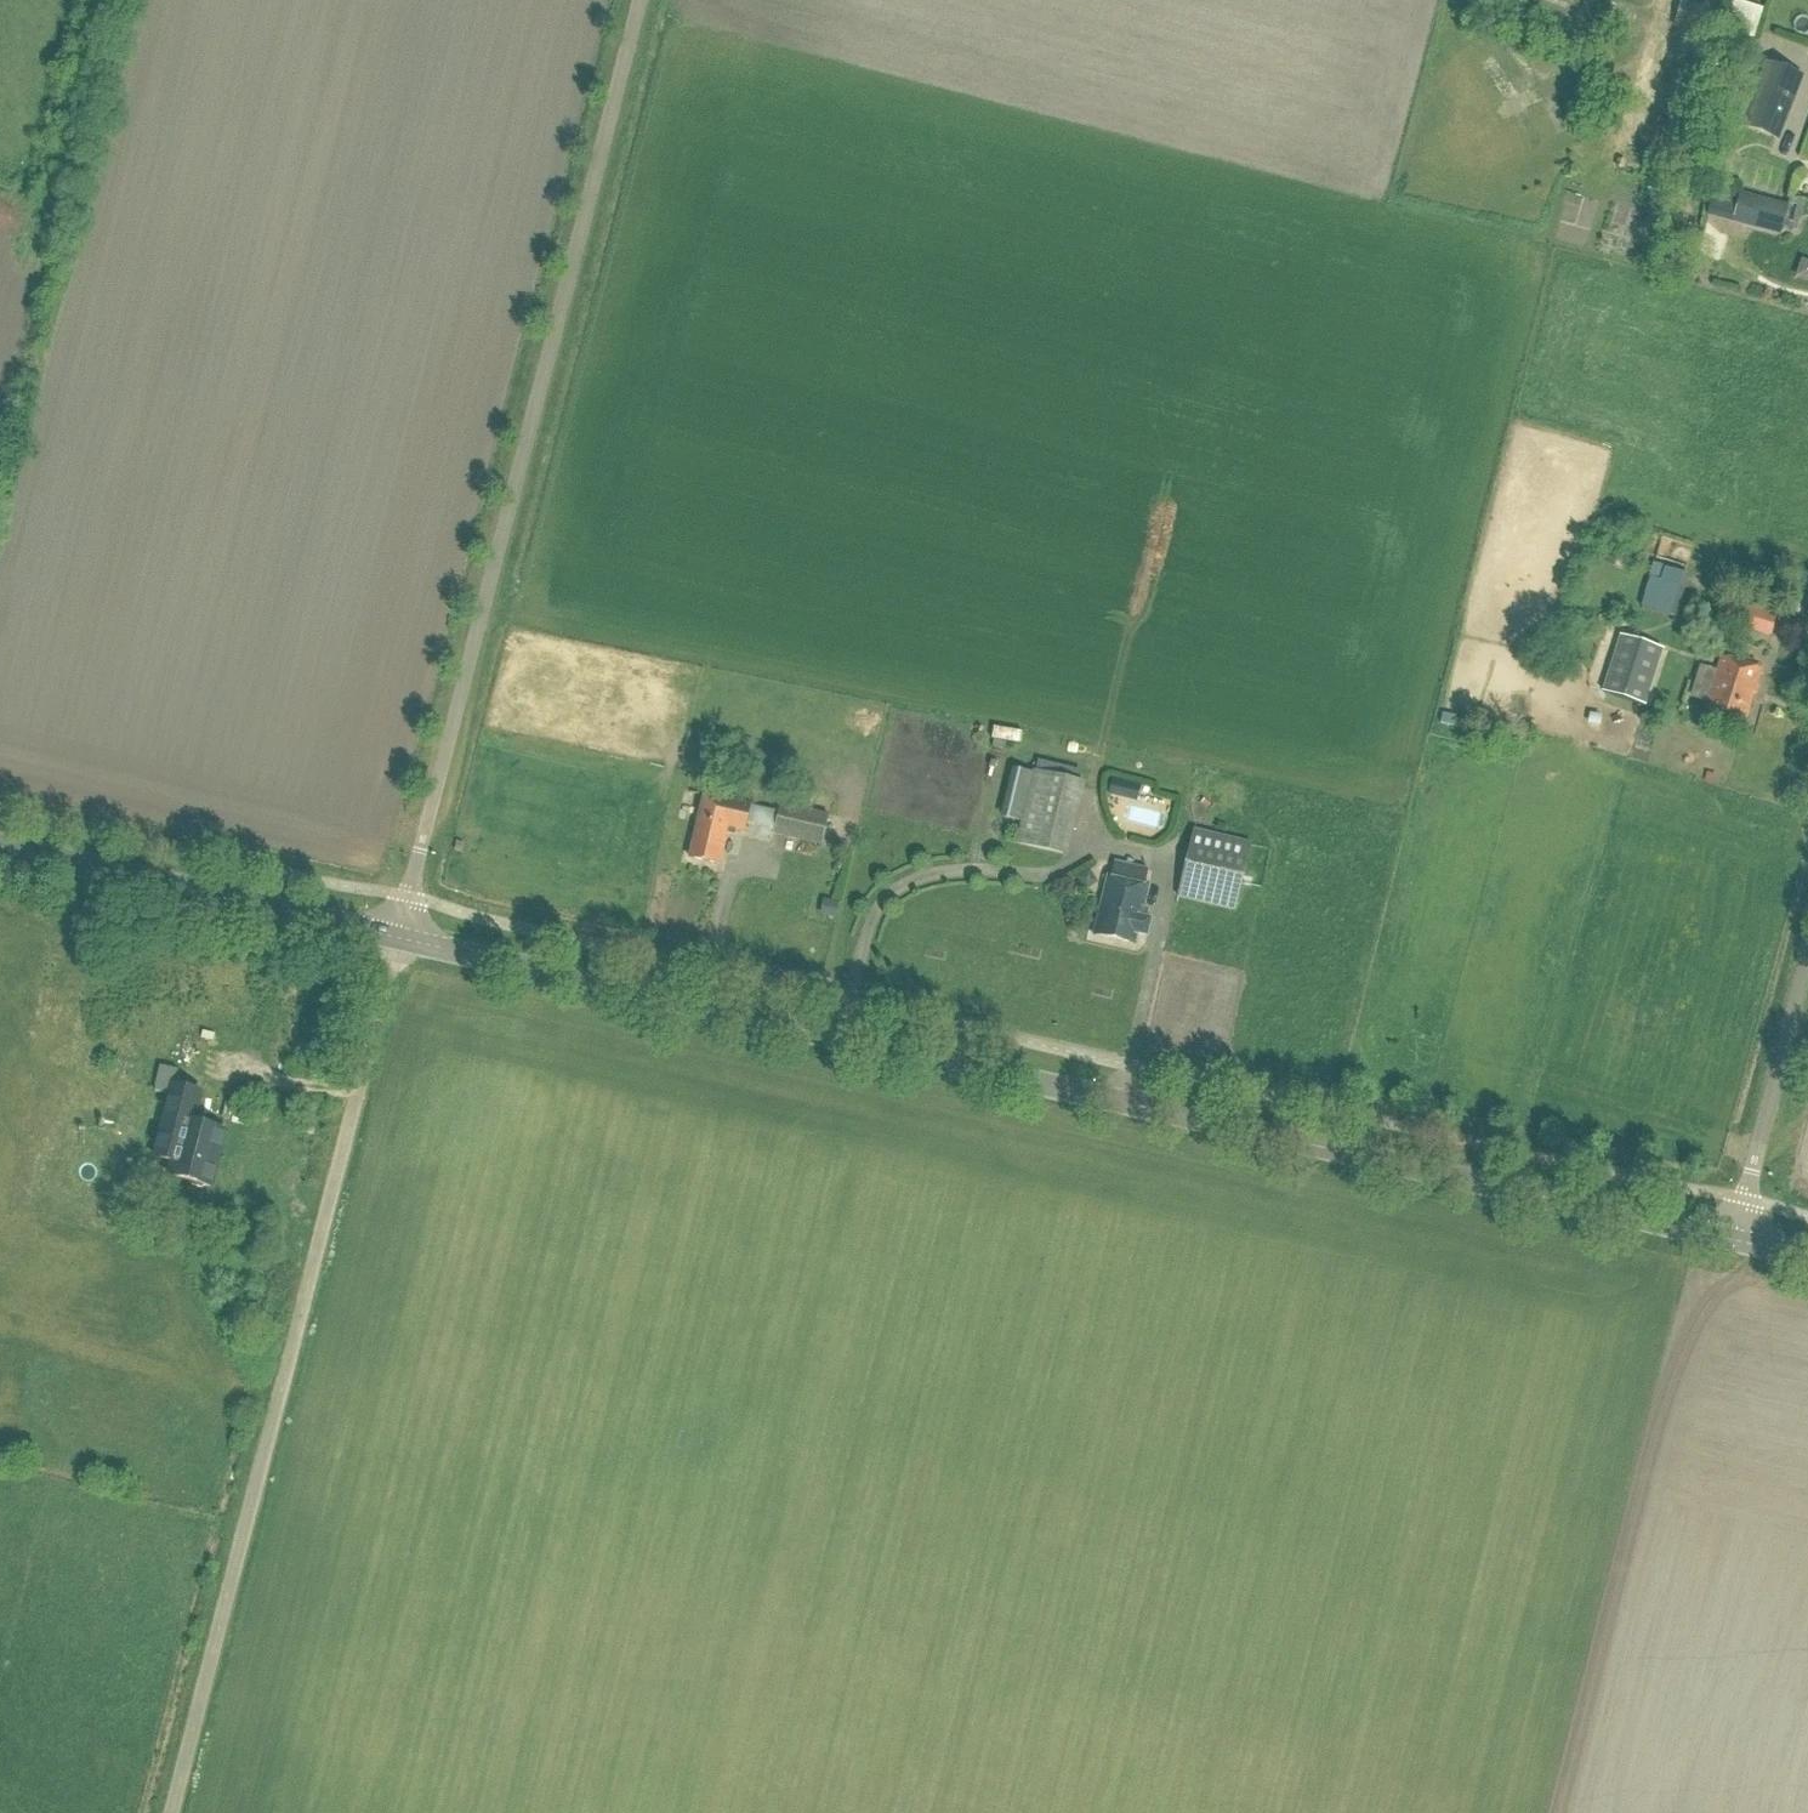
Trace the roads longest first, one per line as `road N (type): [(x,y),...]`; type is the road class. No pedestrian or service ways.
road 1 (tertiary): [(1735,1240),(396,938)]
road 2 (unclassified): [(396,938),(639,0)]
road 3 (unclassified): [(171,1812),(396,938)]
road 4 (tertiary): [(396,938),(0,847)]
road 5 (unclassified): [(1735,1240),(1807,945)]

